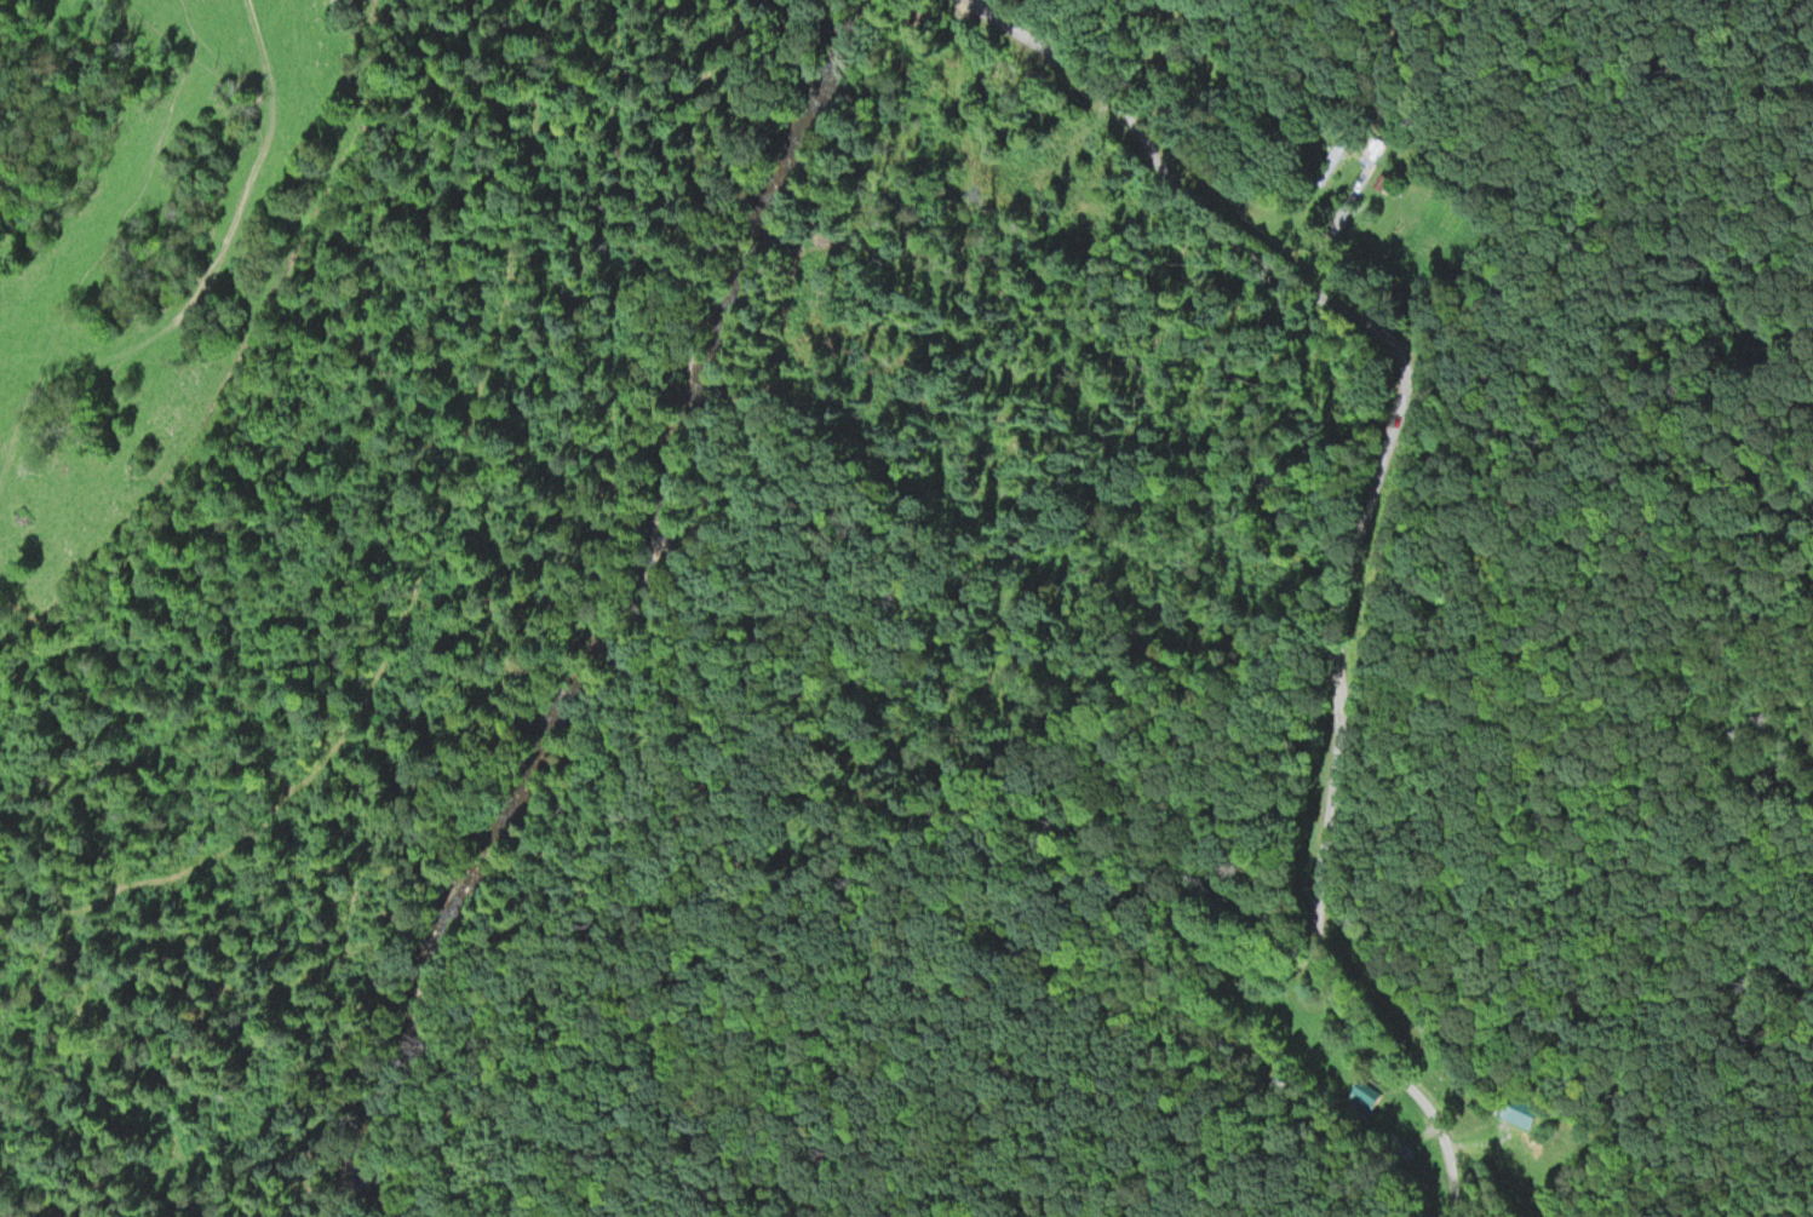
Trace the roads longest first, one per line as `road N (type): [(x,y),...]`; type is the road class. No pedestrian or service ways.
road 1 (residential): [(1454,1216),(1438,1124),(1343,1009),(1310,922),(1336,753),(1335,599),(1412,356),(1194,216),(1149,133),(1049,42),(963,0)]

